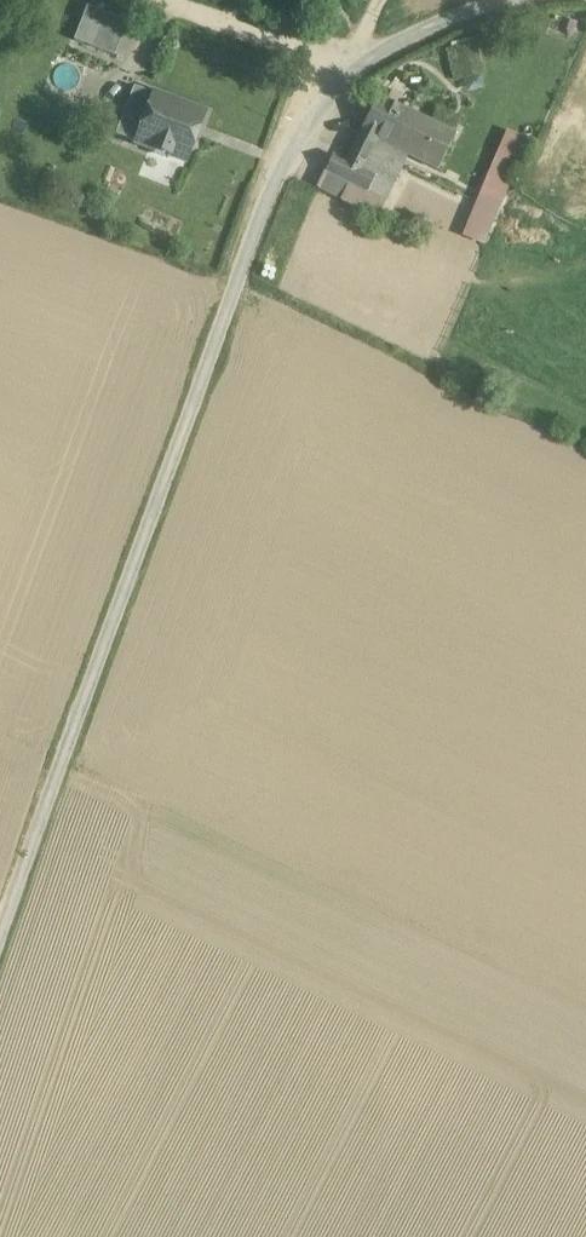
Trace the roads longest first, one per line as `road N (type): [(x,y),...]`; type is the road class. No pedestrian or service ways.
road 1 (unclassified): [(0,951),(235,284),(304,125),(355,62),(441,21),(510,0)]
road 2 (track): [(192,0),(355,62)]

